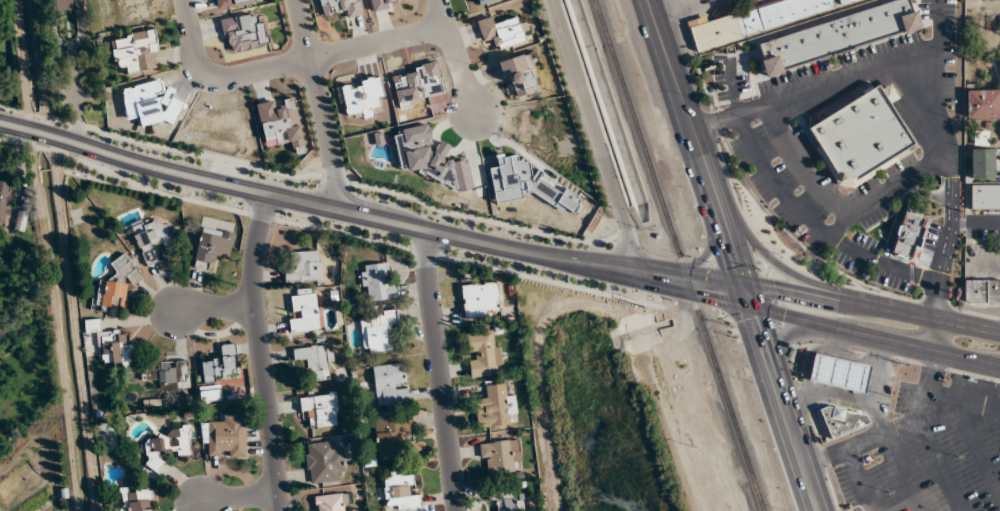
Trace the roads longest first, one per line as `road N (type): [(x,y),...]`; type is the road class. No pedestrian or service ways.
road 1 (secondary): [(746,291),(265,196),(0,124)]
road 2 (residential): [(446,26),(213,80),(197,70),(183,0)]
road 3 (residential): [(278,510),(252,309),(265,196)]
road 4 (residential): [(630,270),(619,199),(553,0)]
road 5 (residential): [(430,232),(426,259),(456,510)]
road 6 (residential): [(291,0),(336,210)]
road 7 (primary): [(648,0),(704,172)]
road 8 (primary): [(775,378),(819,510)]
road 9 (primary): [(999,332),(871,305)]
road 10 (primary): [(811,324),(936,352)]
road 11 (primary): [(704,172),(746,291)]
road 12 (primary): [(871,305),(746,291)]
road 13 (residential): [(476,114),(437,0)]

